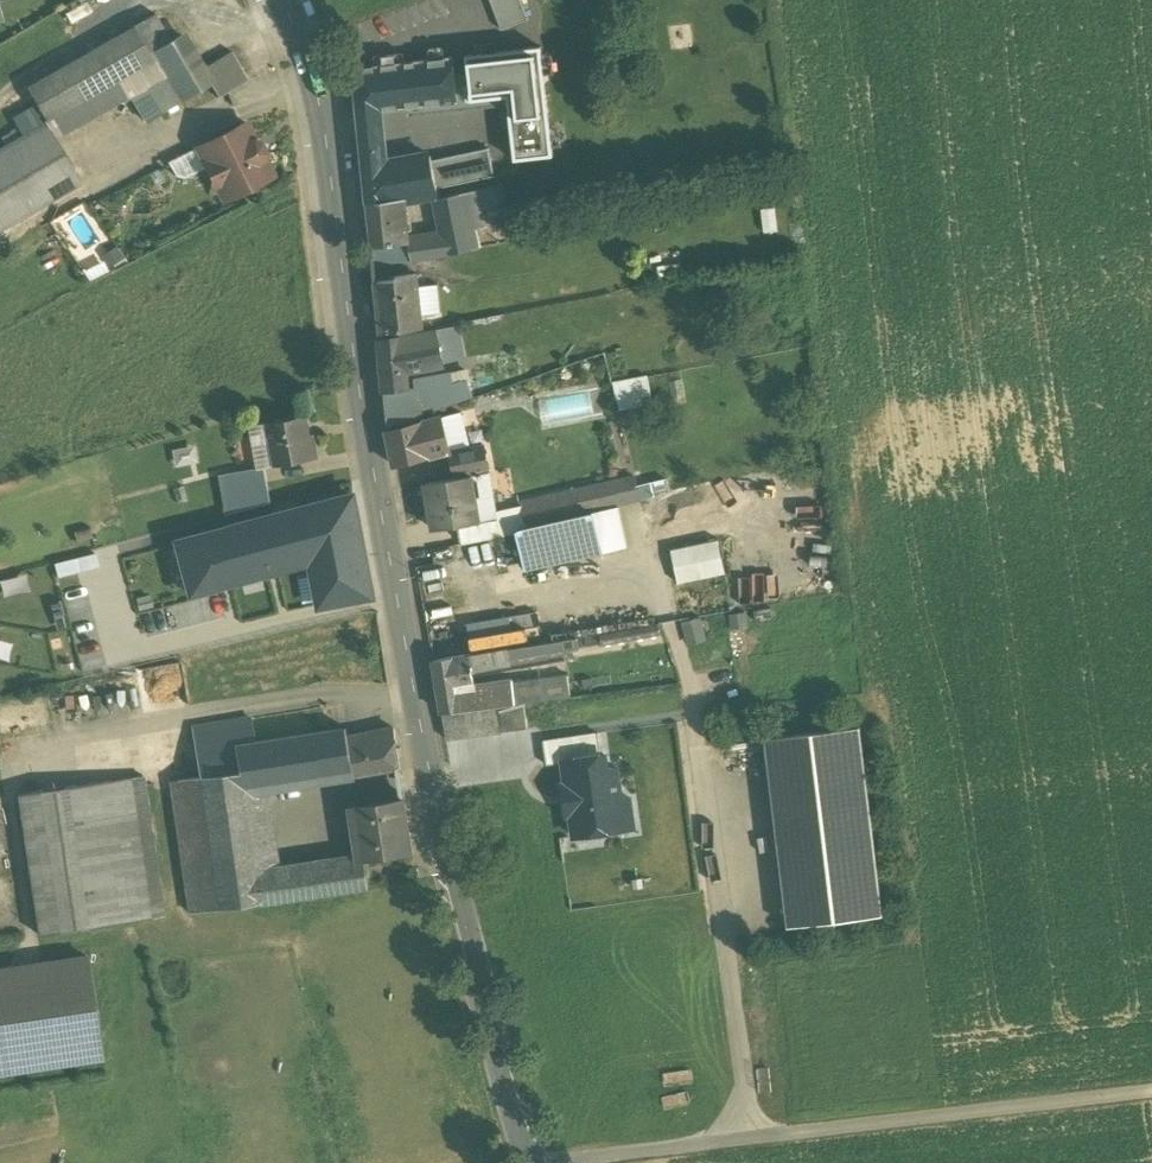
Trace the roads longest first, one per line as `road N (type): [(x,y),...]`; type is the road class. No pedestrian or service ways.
road 1 (secondary): [(527,1162),(411,667),(324,118),(284,0)]
road 2 (track): [(1151,1090),(579,1162)]

